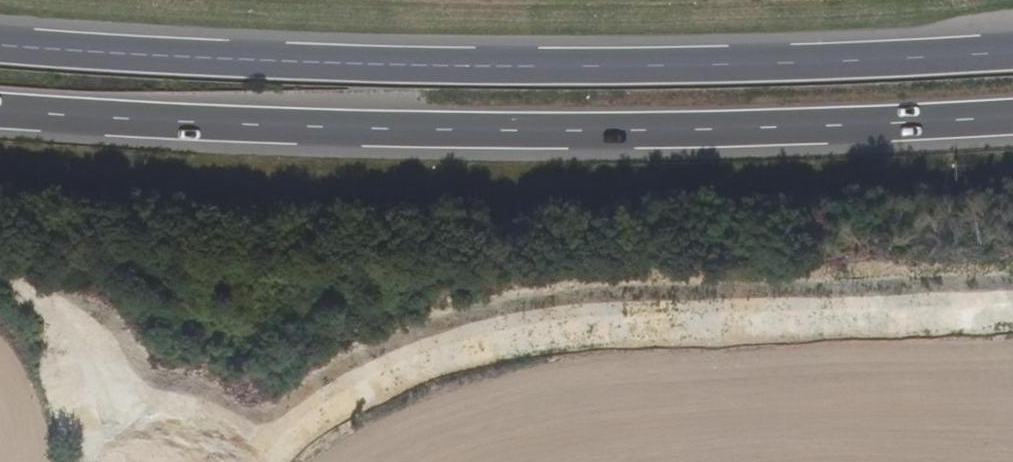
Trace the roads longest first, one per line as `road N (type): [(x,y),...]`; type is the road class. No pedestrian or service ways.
road 1 (trunk): [(1012,52),(597,68),(268,62),(0,41)]
road 2 (trunk): [(0,112),(251,128),(599,130),(1012,118)]
road 3 (track): [(254,461),(342,380),(450,330),(624,310),(1012,295)]
road 4 (track): [(103,461),(95,389),(53,322),(0,293)]

